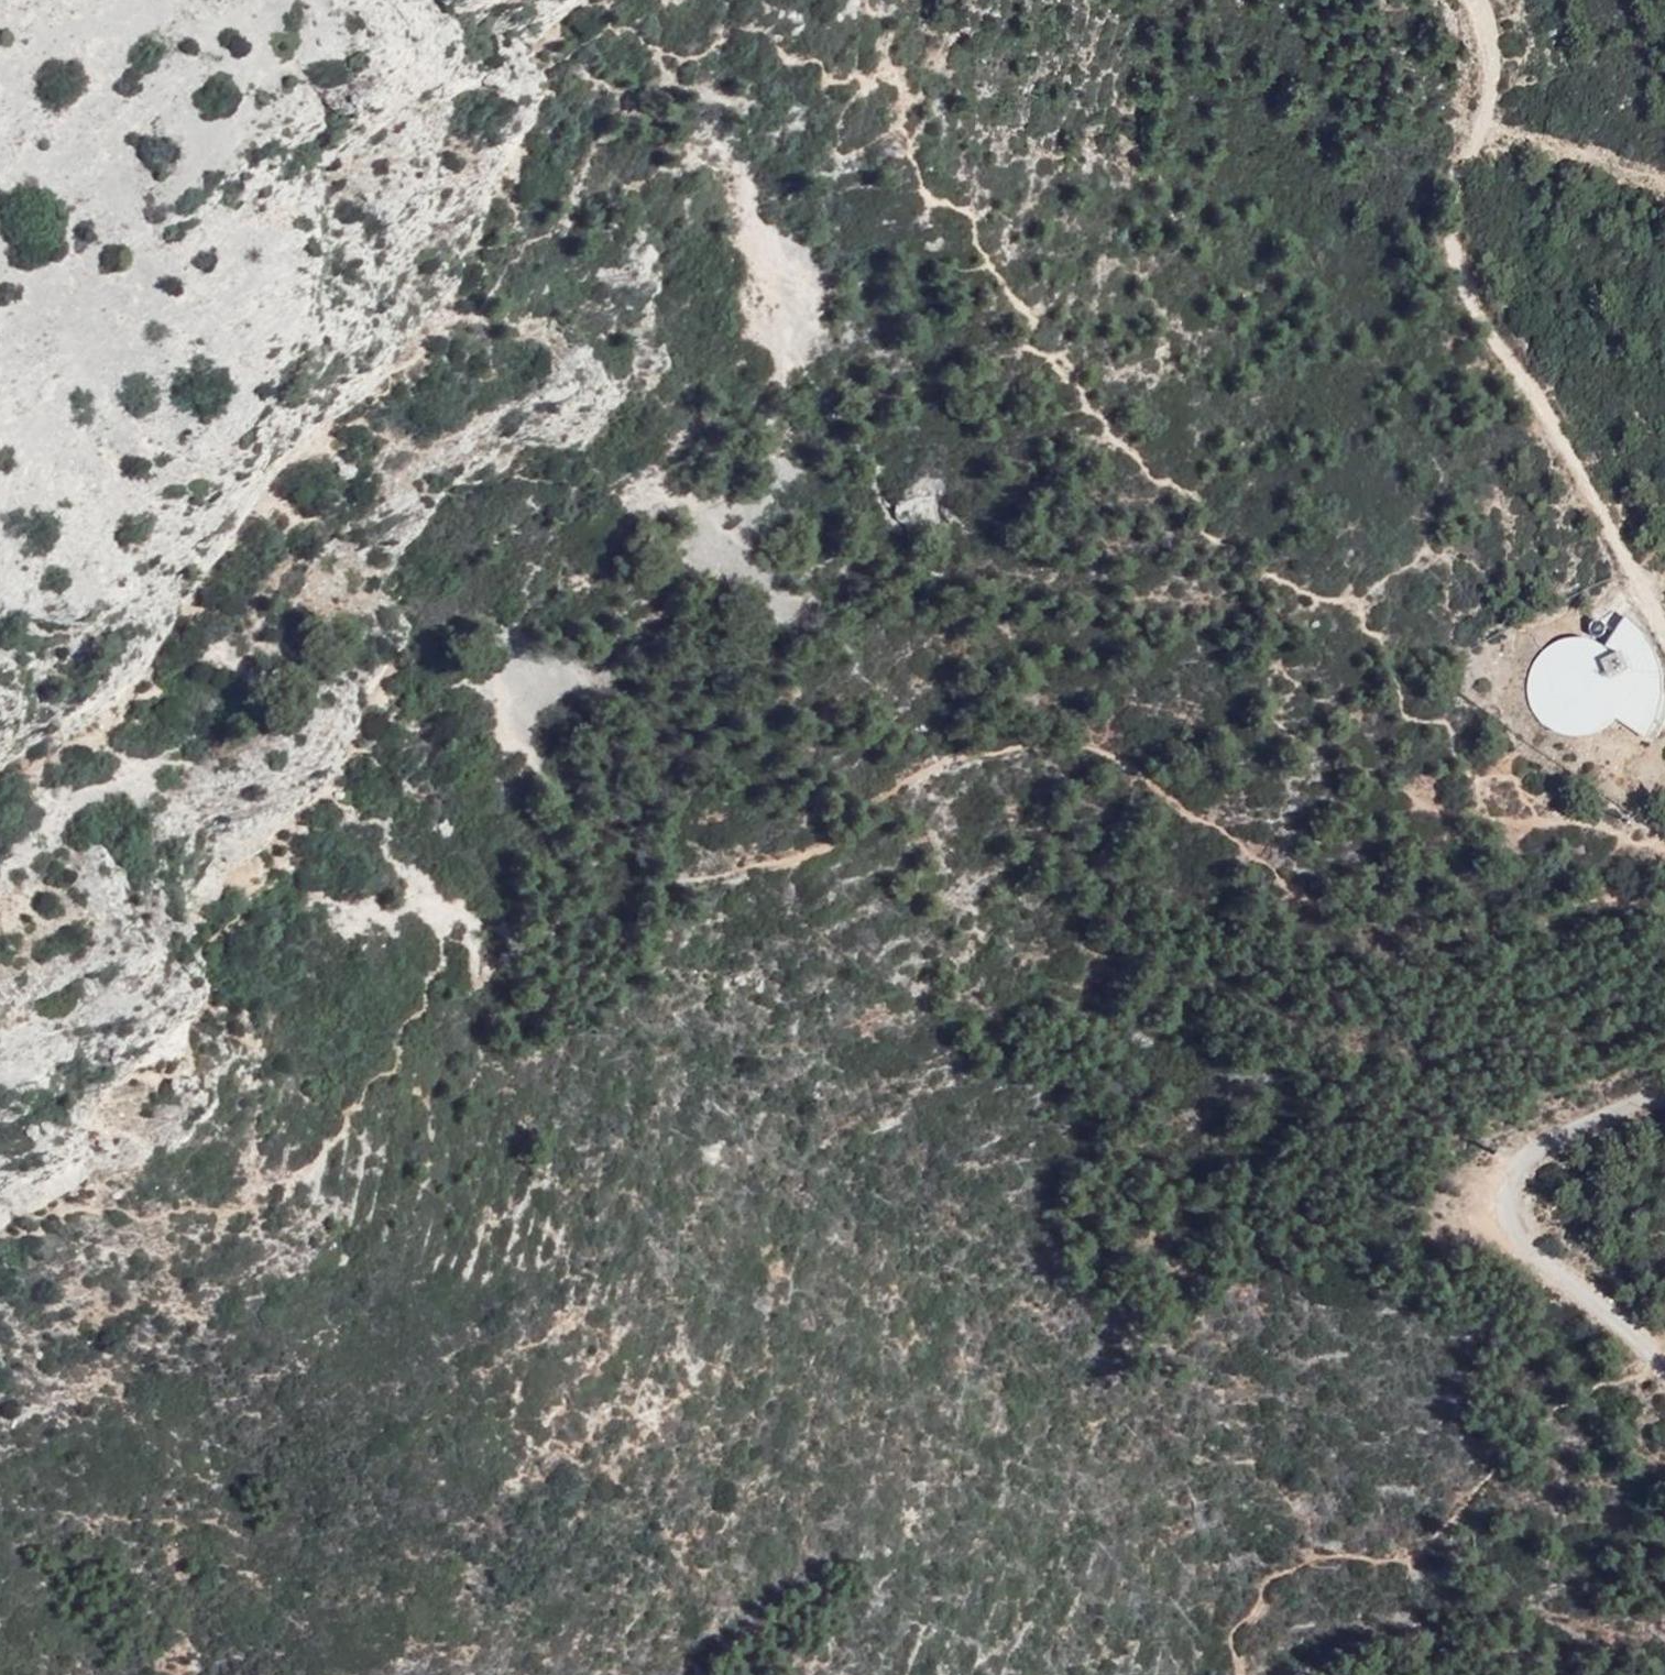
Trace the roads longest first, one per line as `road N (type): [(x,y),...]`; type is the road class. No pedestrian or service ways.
road 1 (track): [(1664,650),(1543,409),(1459,269),(1457,201),(1491,55),(1481,0)]

